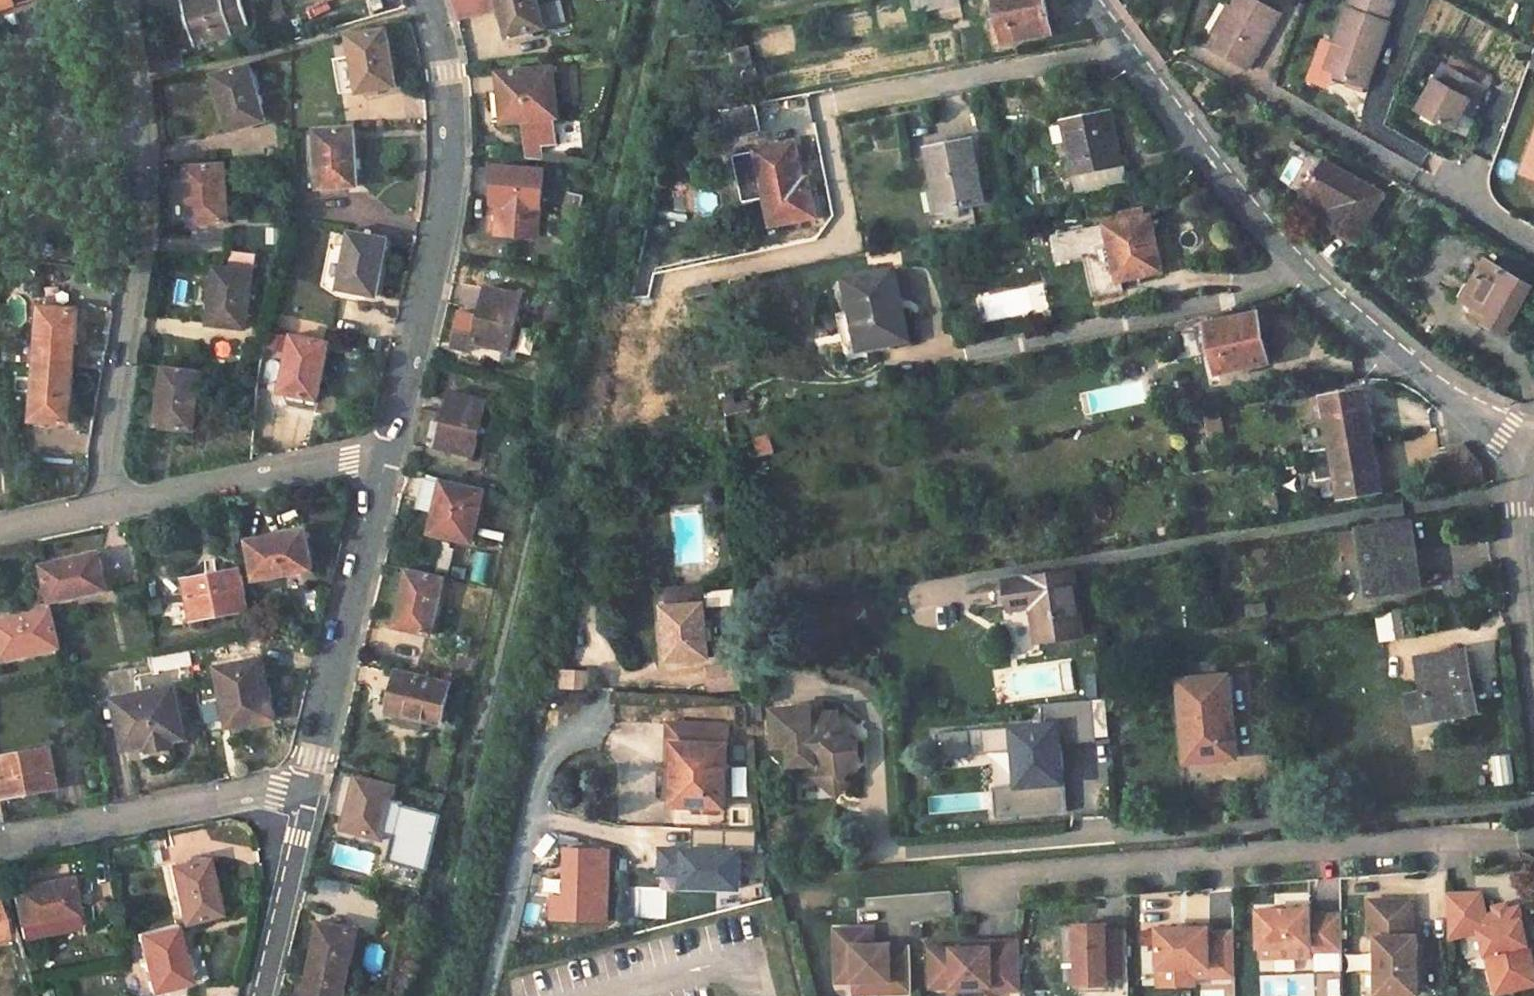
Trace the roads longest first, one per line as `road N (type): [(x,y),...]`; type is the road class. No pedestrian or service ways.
road 1 (residential): [(1094,0),(1293,261),(1533,452)]
road 2 (residential): [(107,501),(145,159),(121,0)]
road 3 (residential): [(430,0),(452,96),(452,175),(390,452)]
road 4 (residential): [(390,452),(309,782)]
road 5 (residential): [(309,782),(0,843)]
road 6 (residential): [(107,501),(390,452)]
road 7 (residential): [(258,995),(309,782)]
road 8 (unclassified): [(1533,471),(1526,524),(1533,609)]

